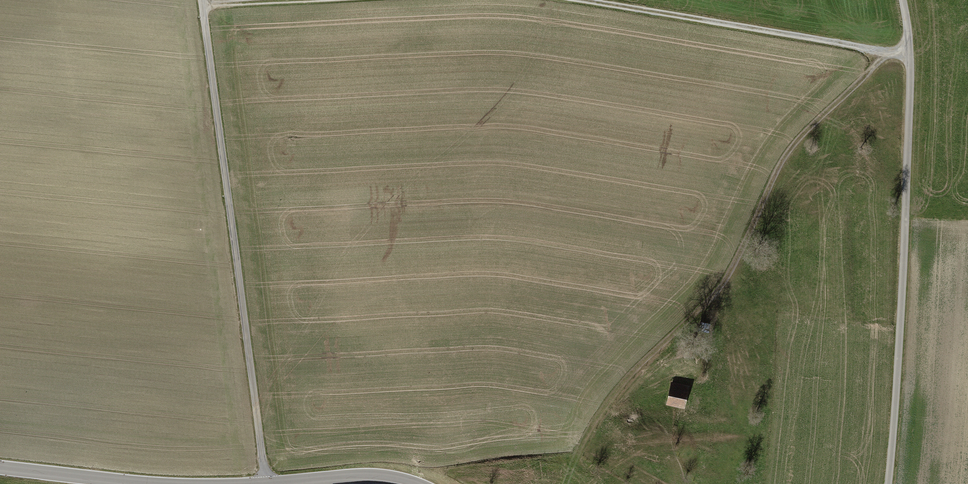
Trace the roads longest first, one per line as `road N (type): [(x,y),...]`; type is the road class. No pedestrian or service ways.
road 1 (track): [(890,52),(786,144),(708,297),(642,355),(581,437),(565,483)]
road 2 (track): [(266,483),(203,0)]
road 3 (unclassified): [(903,0),(911,52),(888,483)]
road 4 (track): [(591,0),(911,52)]
road 5 (tertiary): [(174,483),(0,467)]
road 6 (tertiary): [(422,483),(375,473),(260,483)]

